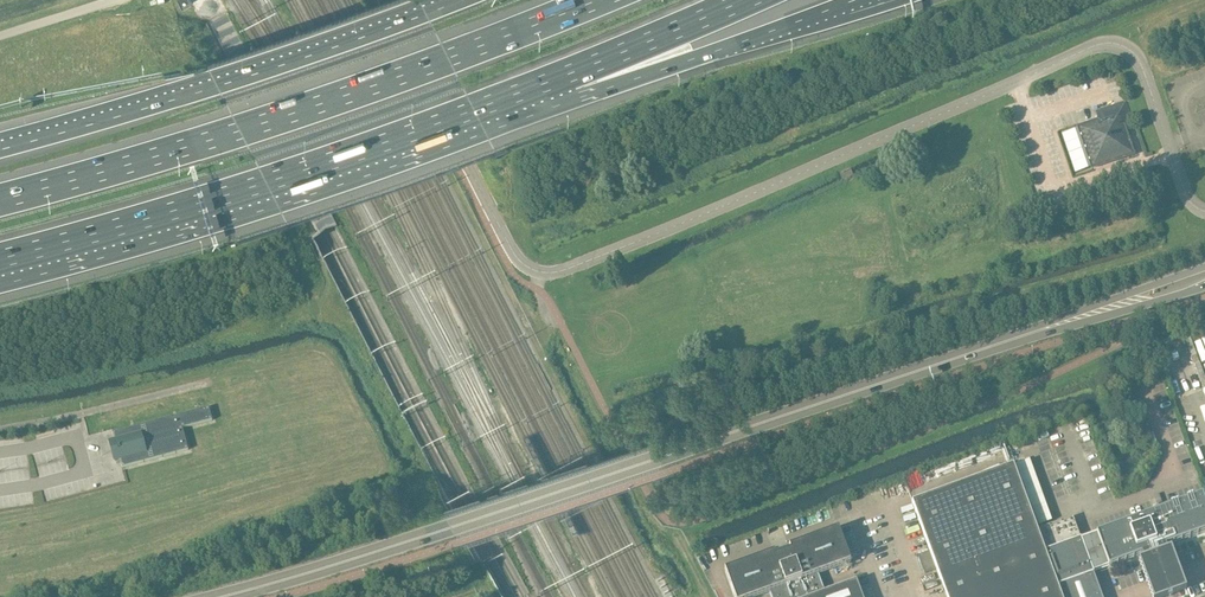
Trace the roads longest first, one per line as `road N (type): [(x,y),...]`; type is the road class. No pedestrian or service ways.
road 1 (unclassified): [(470,168),(515,255),(535,270),(559,271),(1113,43),(1138,59),(1187,196),(1204,210)]
road 2 (secondary): [(223,596),(1060,323)]
road 3 (motorway): [(597,0),(450,58),(0,198)]
road 4 (motorway): [(0,266),(270,188),(572,79)]
road 5 (motorway): [(456,0),(0,149)]
road 6 (motorway): [(572,79),(723,46),(854,0)]
road 7 (motorway): [(572,79),(747,0)]
road 8 (unclassified): [(470,168),(385,0)]
road 9 (secondary): [(1204,266),(1060,323)]
road 10 (secondary): [(1060,323),(1204,285)]

